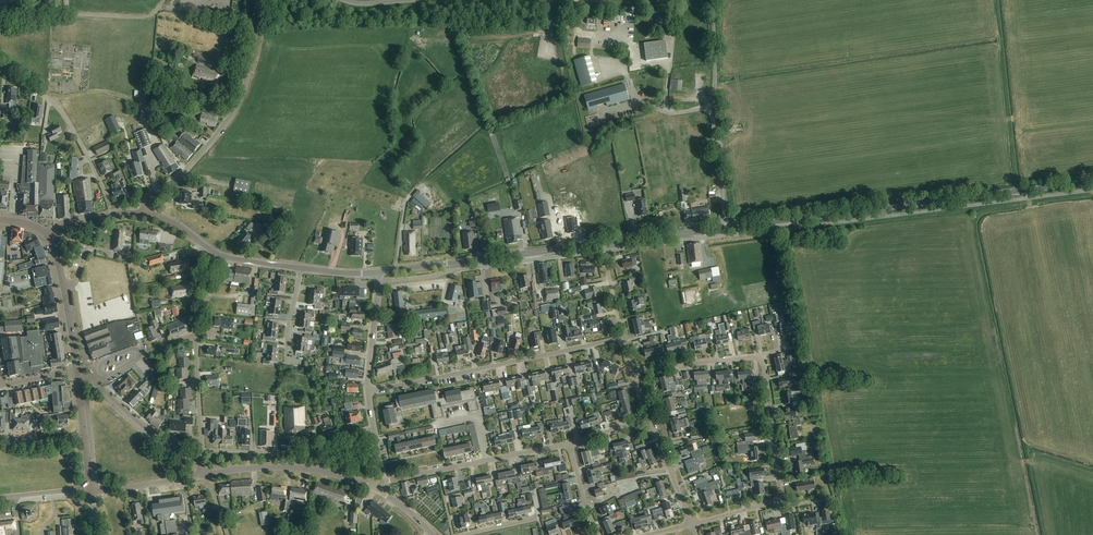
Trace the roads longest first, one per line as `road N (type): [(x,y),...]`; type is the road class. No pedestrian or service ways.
road 1 (tertiary): [(724,229),(1092,182)]
road 2 (tertiary): [(377,273),(724,229)]
road 3 (residential): [(367,392),(618,341)]
road 4 (unclassified): [(143,198),(179,176),(231,116),(252,52),(255,0)]
road 5 (unclassified): [(724,229),(713,0)]
road 6 (unclassified): [(143,198),(111,204),(59,107),(0,64)]
road 7 (residential): [(381,482),(570,444)]
road 8 (residential): [(777,499),(761,355)]
road 9 (secondary): [(77,372),(49,238)]
road 10 (residential): [(97,383),(149,432),(198,462)]
road 11 (residential): [(634,373),(761,355)]
road 12 (unclassified): [(367,392),(377,273)]

